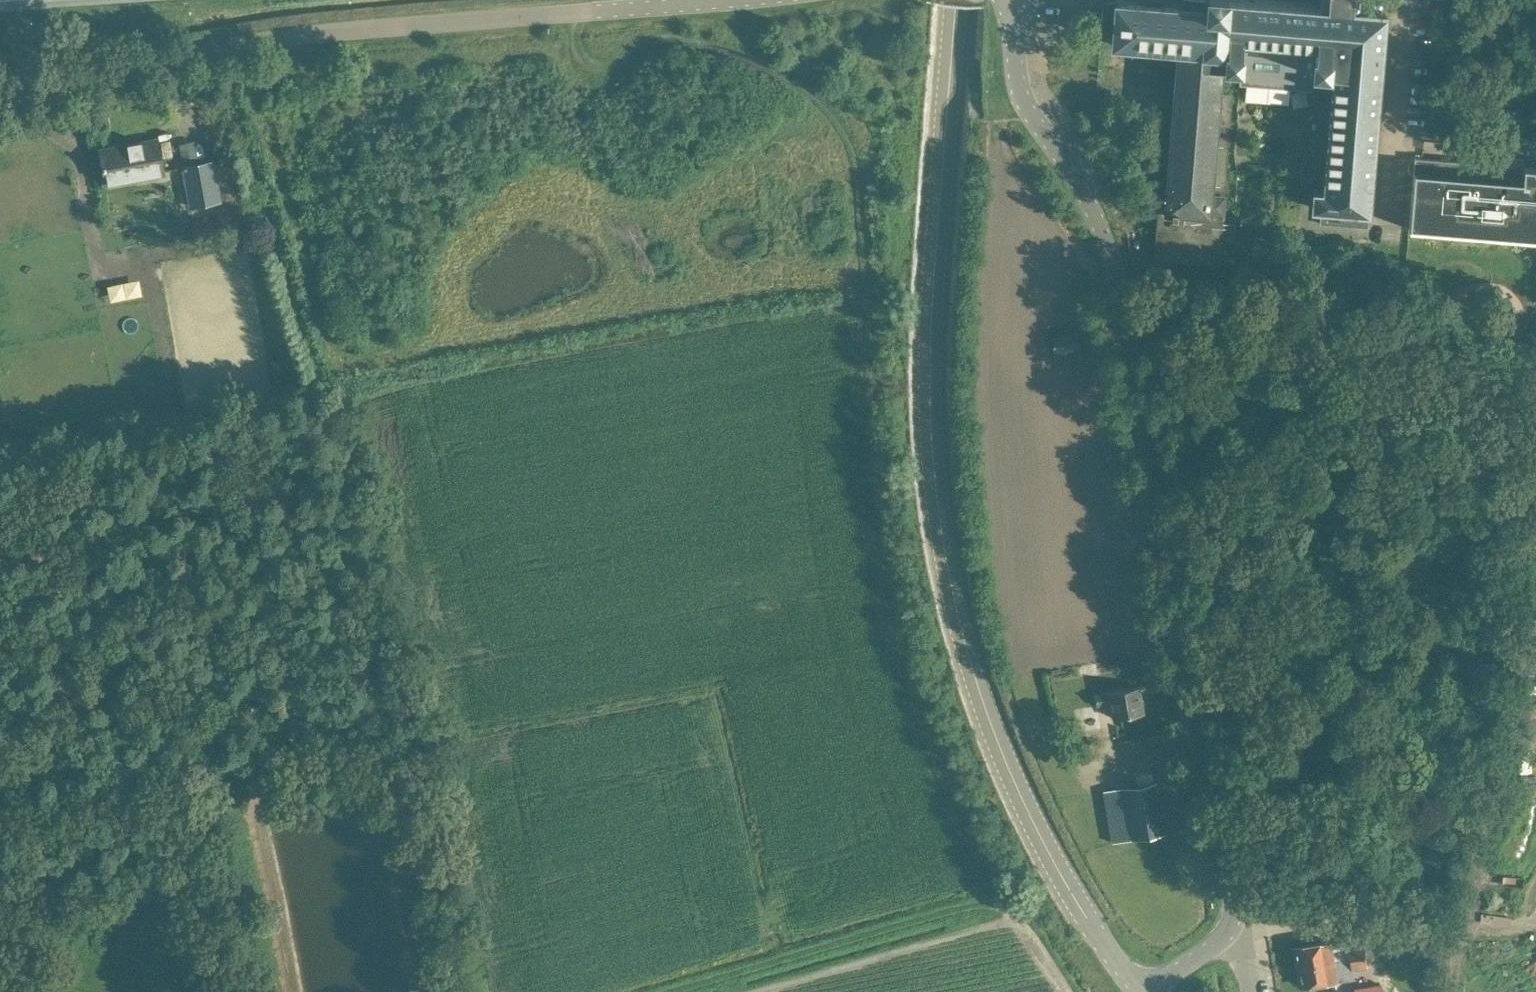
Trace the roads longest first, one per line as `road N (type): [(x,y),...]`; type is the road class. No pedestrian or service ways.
road 1 (unclassified): [(1134,991),(1077,916),(1033,834),(951,608),(925,412),(956,0)]
road 2 (unclassified): [(1239,930),(1126,299),(1085,191),(1030,118),(1014,81),(1020,8)]
road 3 (unclassified): [(0,92),(297,41),(727,0)]

